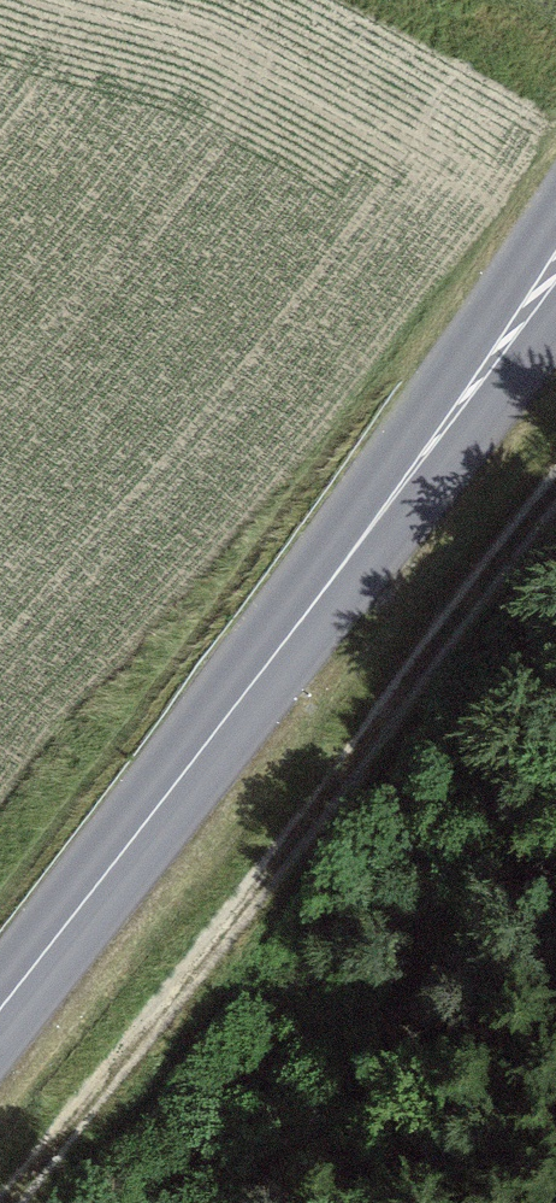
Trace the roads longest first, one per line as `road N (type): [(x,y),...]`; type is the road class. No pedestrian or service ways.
road 1 (tertiary): [(0,1023),(373,537),(555,278)]
road 2 (track): [(21,1202),(555,503)]

